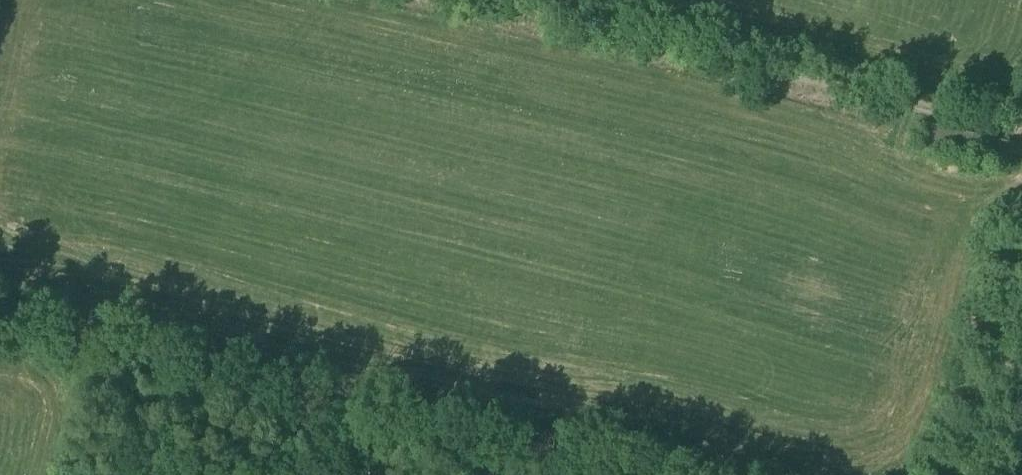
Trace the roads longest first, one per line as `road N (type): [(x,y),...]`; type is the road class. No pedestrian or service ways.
road 1 (track): [(0,321),(605,474)]
road 2 (track): [(1021,131),(486,0)]
road 3 (track): [(1021,246),(966,474)]

